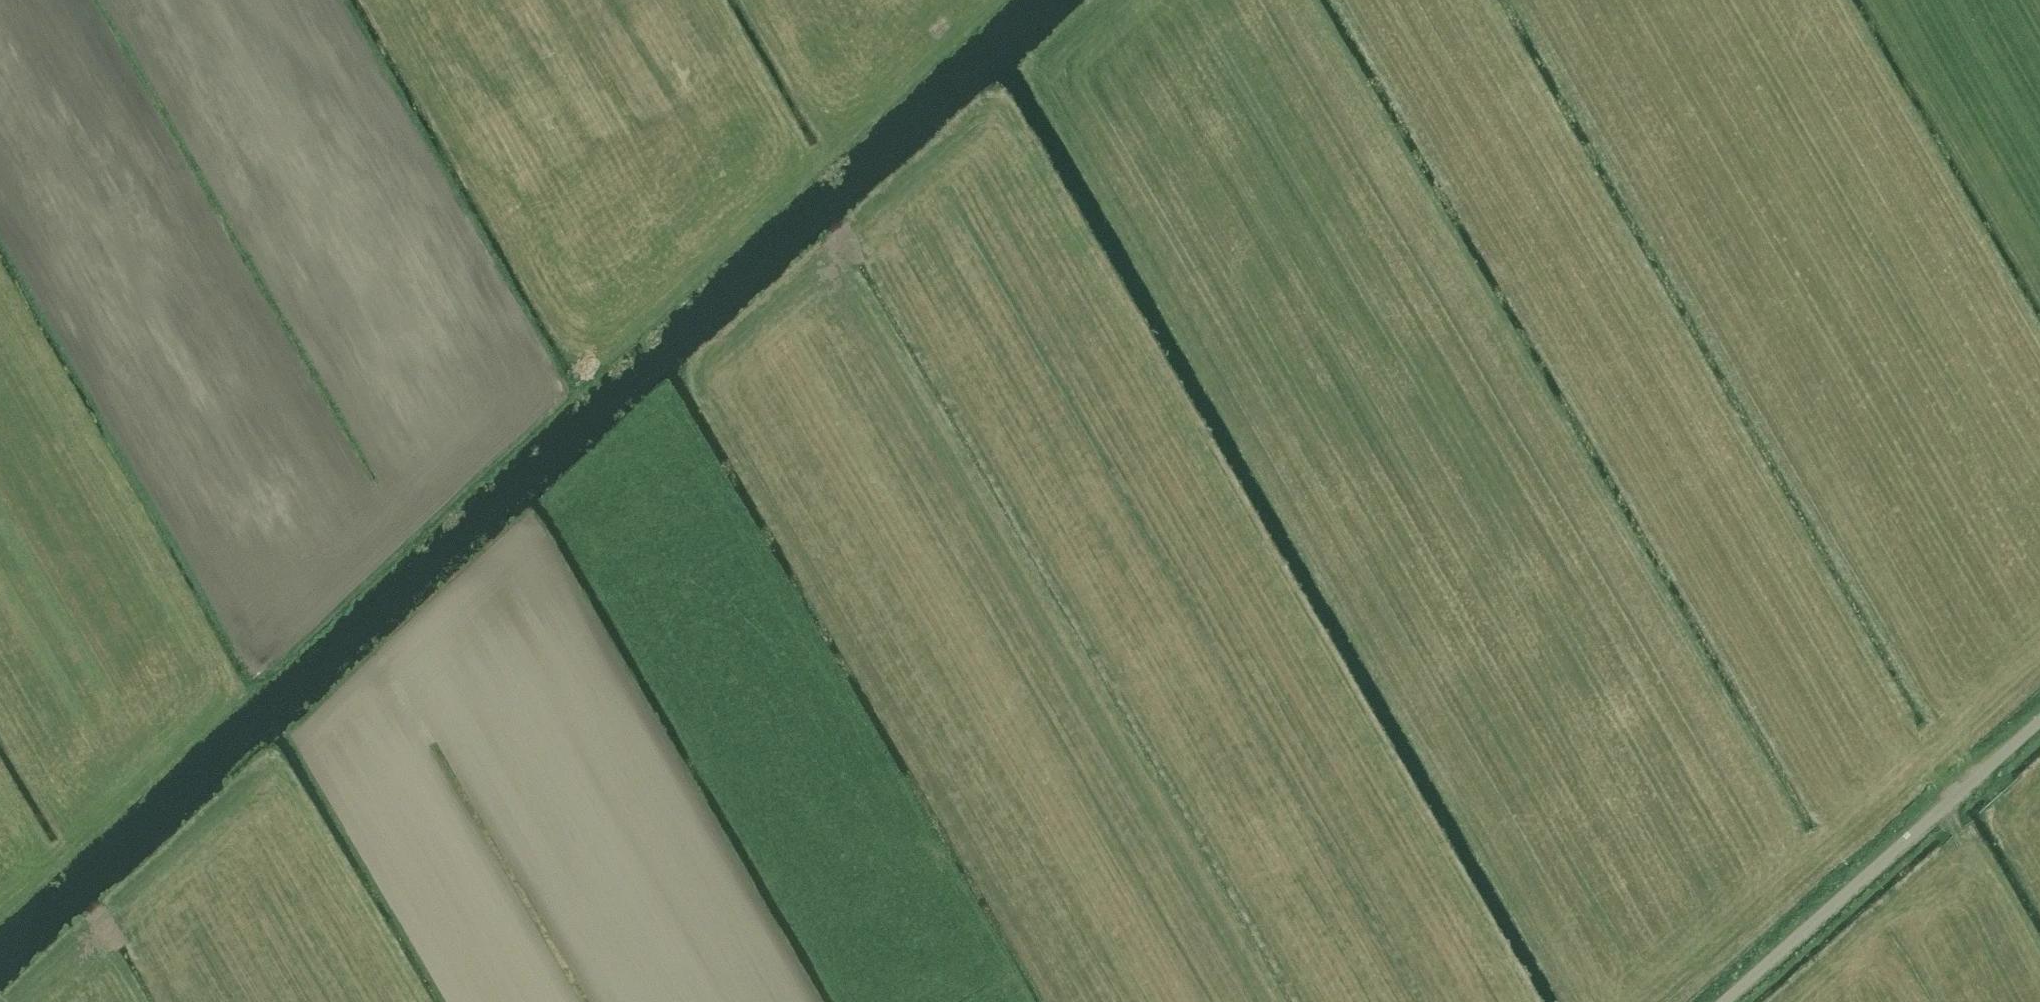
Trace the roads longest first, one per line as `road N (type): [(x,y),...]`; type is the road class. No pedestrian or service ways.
road 1 (unclassified): [(1724,1001),(2039,721)]

